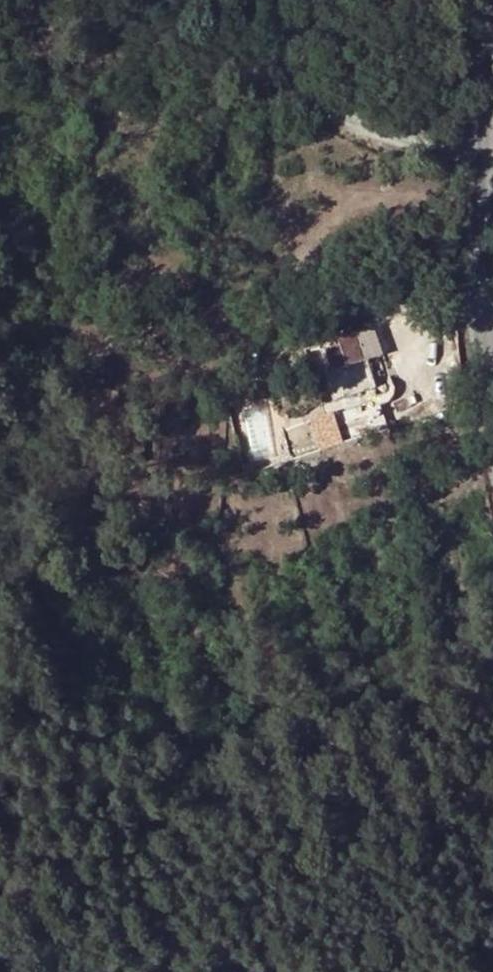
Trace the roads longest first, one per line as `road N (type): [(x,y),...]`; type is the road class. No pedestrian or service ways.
road 1 (tertiary): [(492,197),(479,59),(489,0)]

